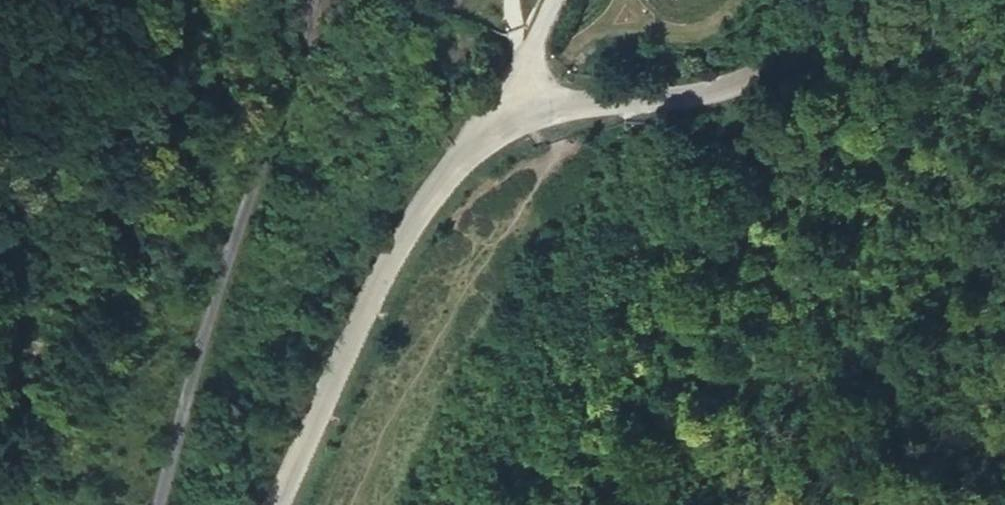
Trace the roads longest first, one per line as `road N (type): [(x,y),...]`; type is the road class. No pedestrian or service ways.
road 1 (unclassified): [(147,504),(307,0)]
road 2 (tertiary): [(260,504),(324,355),(408,197),(472,126),(509,105)]
road 3 (tertiary): [(509,105),(590,91),(708,91),(782,72),(850,33),(867,0)]

